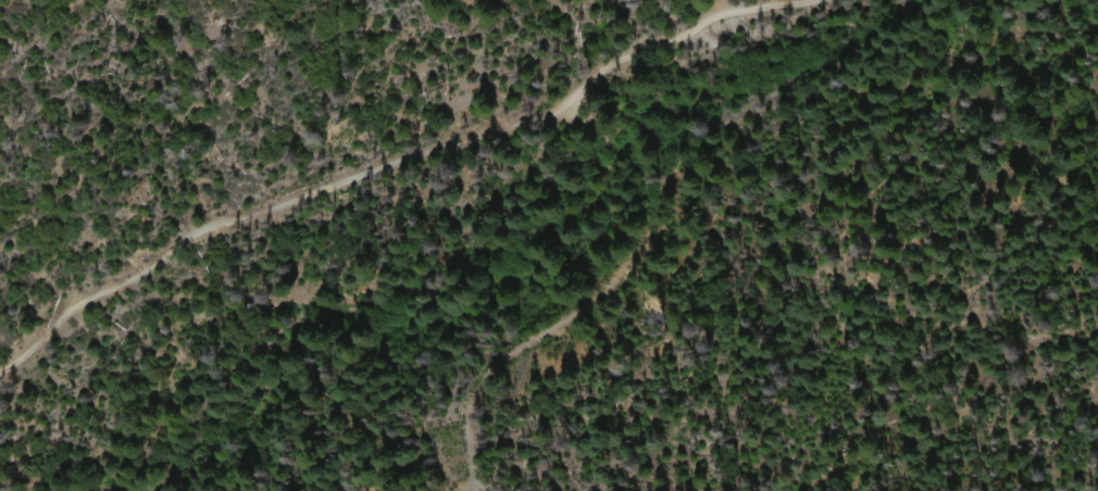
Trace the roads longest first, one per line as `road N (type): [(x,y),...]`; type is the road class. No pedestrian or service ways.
road 1 (track): [(560,110),(553,78),(409,96),(85,281),(0,315)]
road 2 (track): [(481,490),(452,436),(469,383),(522,329),(616,277),(665,215),(560,110)]
road 3 (track): [(560,110),(760,0)]

